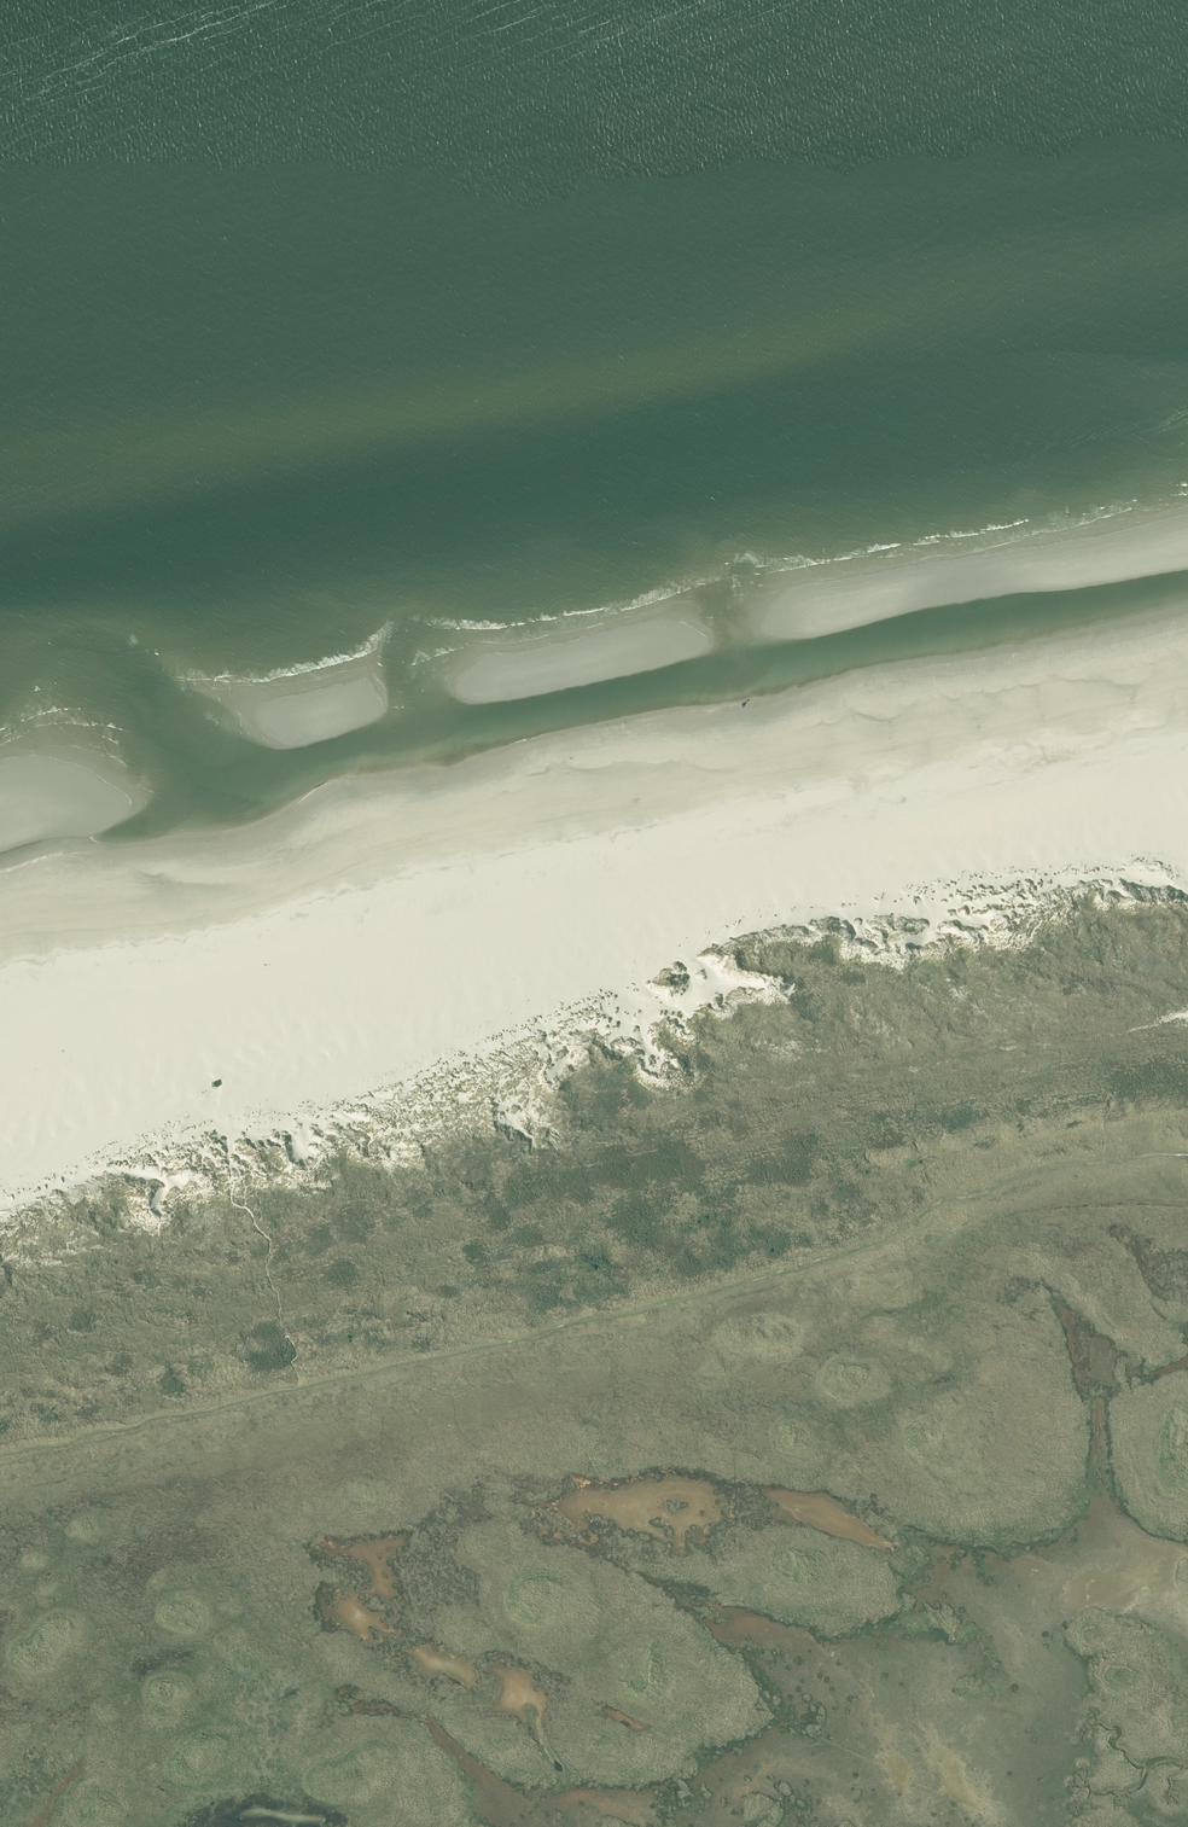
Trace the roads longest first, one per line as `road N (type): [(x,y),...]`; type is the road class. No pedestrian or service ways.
road 1 (track): [(0,1453),(783,1273),(888,1238),(930,1206)]
road 2 (track): [(1187,1151),(1043,1166),(978,1200),(930,1206)]

